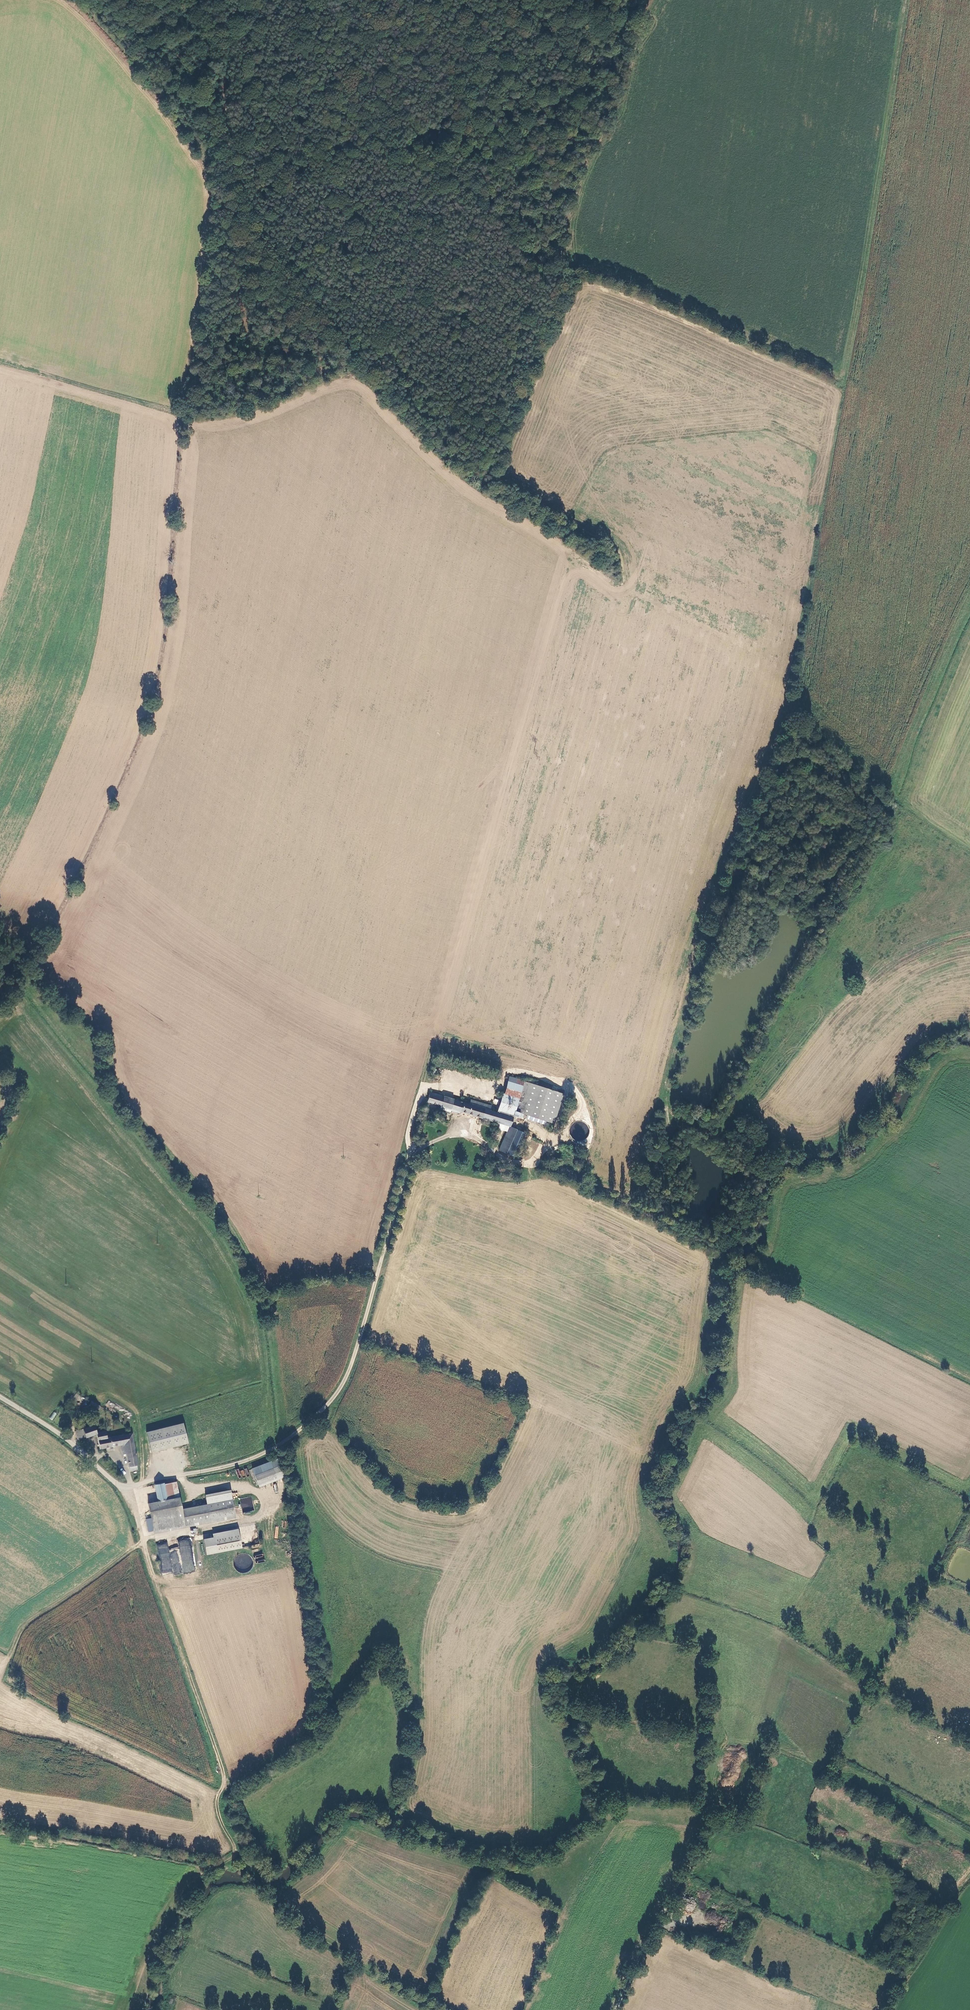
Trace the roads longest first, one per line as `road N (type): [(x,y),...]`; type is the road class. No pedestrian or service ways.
road 1 (unclassified): [(118,1485),(238,1463),(268,1451),(328,1404),(349,1372),(417,1148)]
road 2 (track): [(171,408),(0,359)]
road 3 (unclassified): [(118,1485),(0,1397)]

